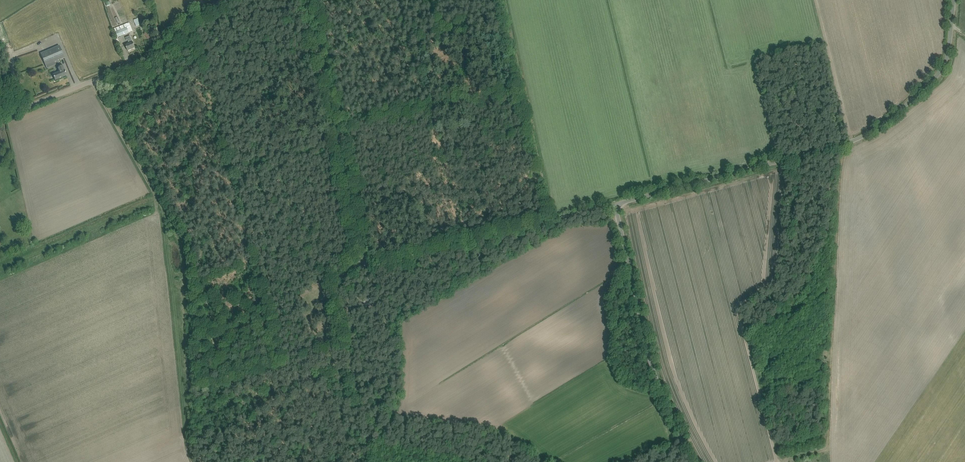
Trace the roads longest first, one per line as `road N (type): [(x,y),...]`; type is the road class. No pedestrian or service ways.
road 1 (unclassified): [(618,204),(865,137),(941,70),(952,0)]
road 2 (unclassified): [(369,265),(310,0)]
road 3 (unclassified): [(696,461),(654,370),(618,204)]
road 4 (unclassified): [(369,265),(618,204)]
road 5 (unclassified): [(0,117),(160,50),(185,20),(223,0)]
road 6 (track): [(554,219),(506,0)]
road 7 (track): [(337,121),(525,86)]
road 8 (track): [(357,401),(332,279),(369,265)]

